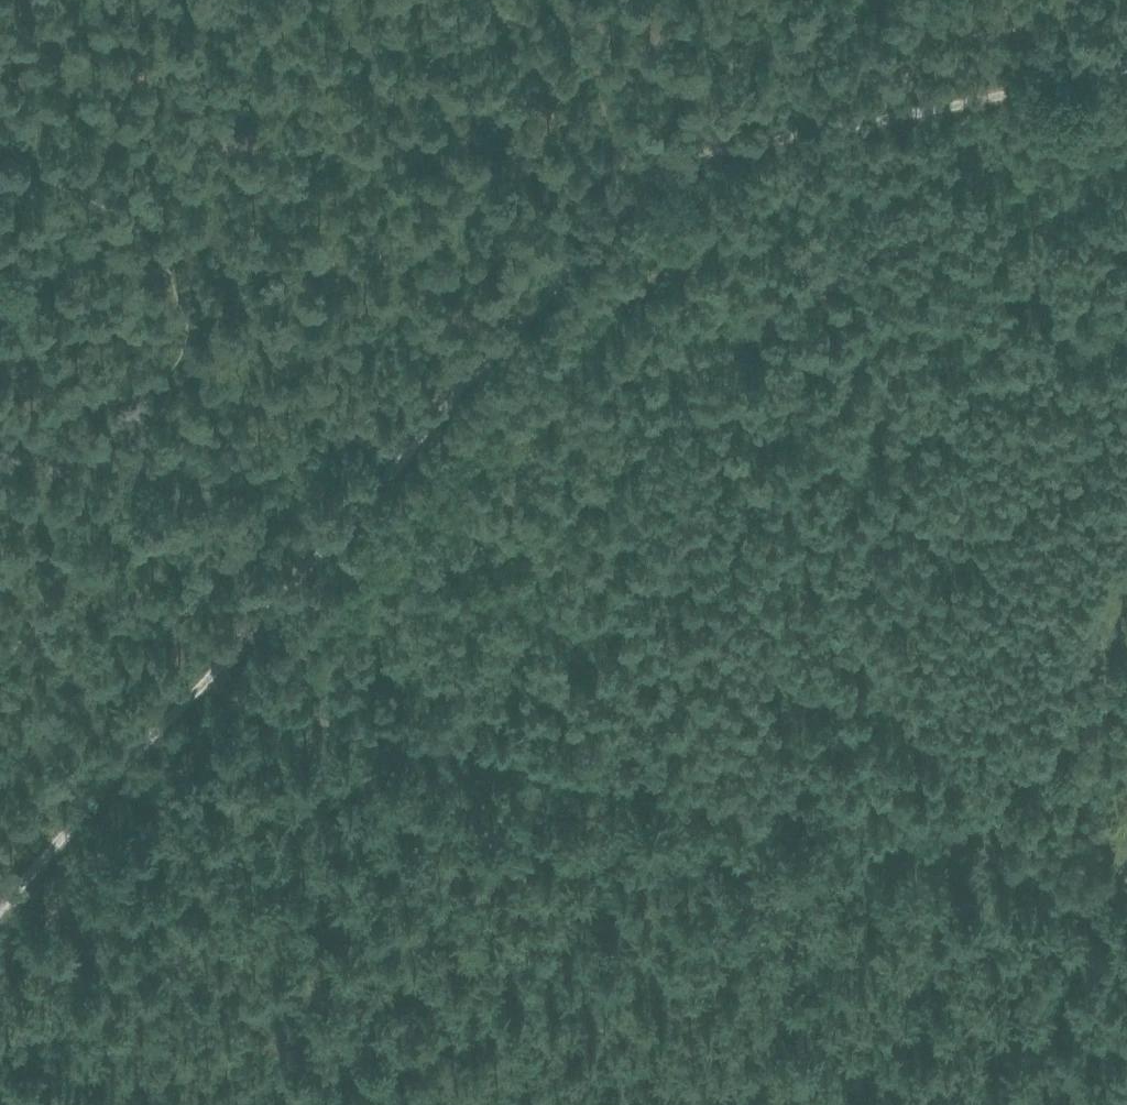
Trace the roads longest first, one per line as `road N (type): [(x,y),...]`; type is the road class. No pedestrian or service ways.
road 1 (track): [(1126,68),(687,159),(659,175),(198,691)]
road 2 (track): [(1126,894),(198,691)]
road 3 (track): [(0,912),(198,691)]

